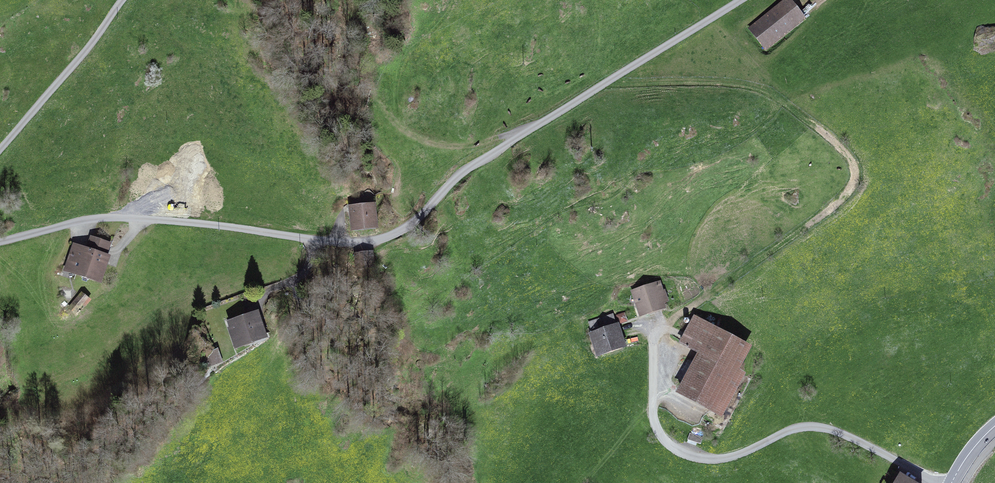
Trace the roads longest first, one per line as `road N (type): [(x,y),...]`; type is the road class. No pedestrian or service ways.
road 1 (unclassified): [(740,0),(461,172),(386,237),(339,242),(109,219),(0,244)]
road 2 (track): [(602,87),(691,84),(775,96),(852,163),(852,188),(654,329)]
road 3 (residential): [(0,147),(122,0)]

